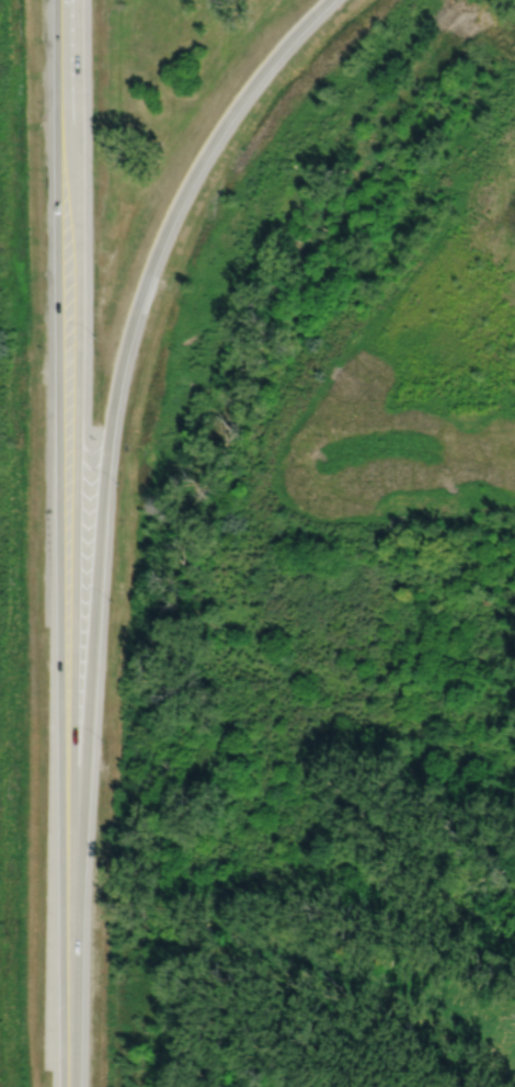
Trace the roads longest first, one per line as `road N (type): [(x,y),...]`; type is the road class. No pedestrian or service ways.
road 1 (motorway): [(68,1074),(100,517),(121,366),(161,244),(206,154),(256,79),(329,0)]
road 2 (primary): [(68,1074),(84,322),(78,0)]
road 3 (primary): [(53,0),(68,1074)]

